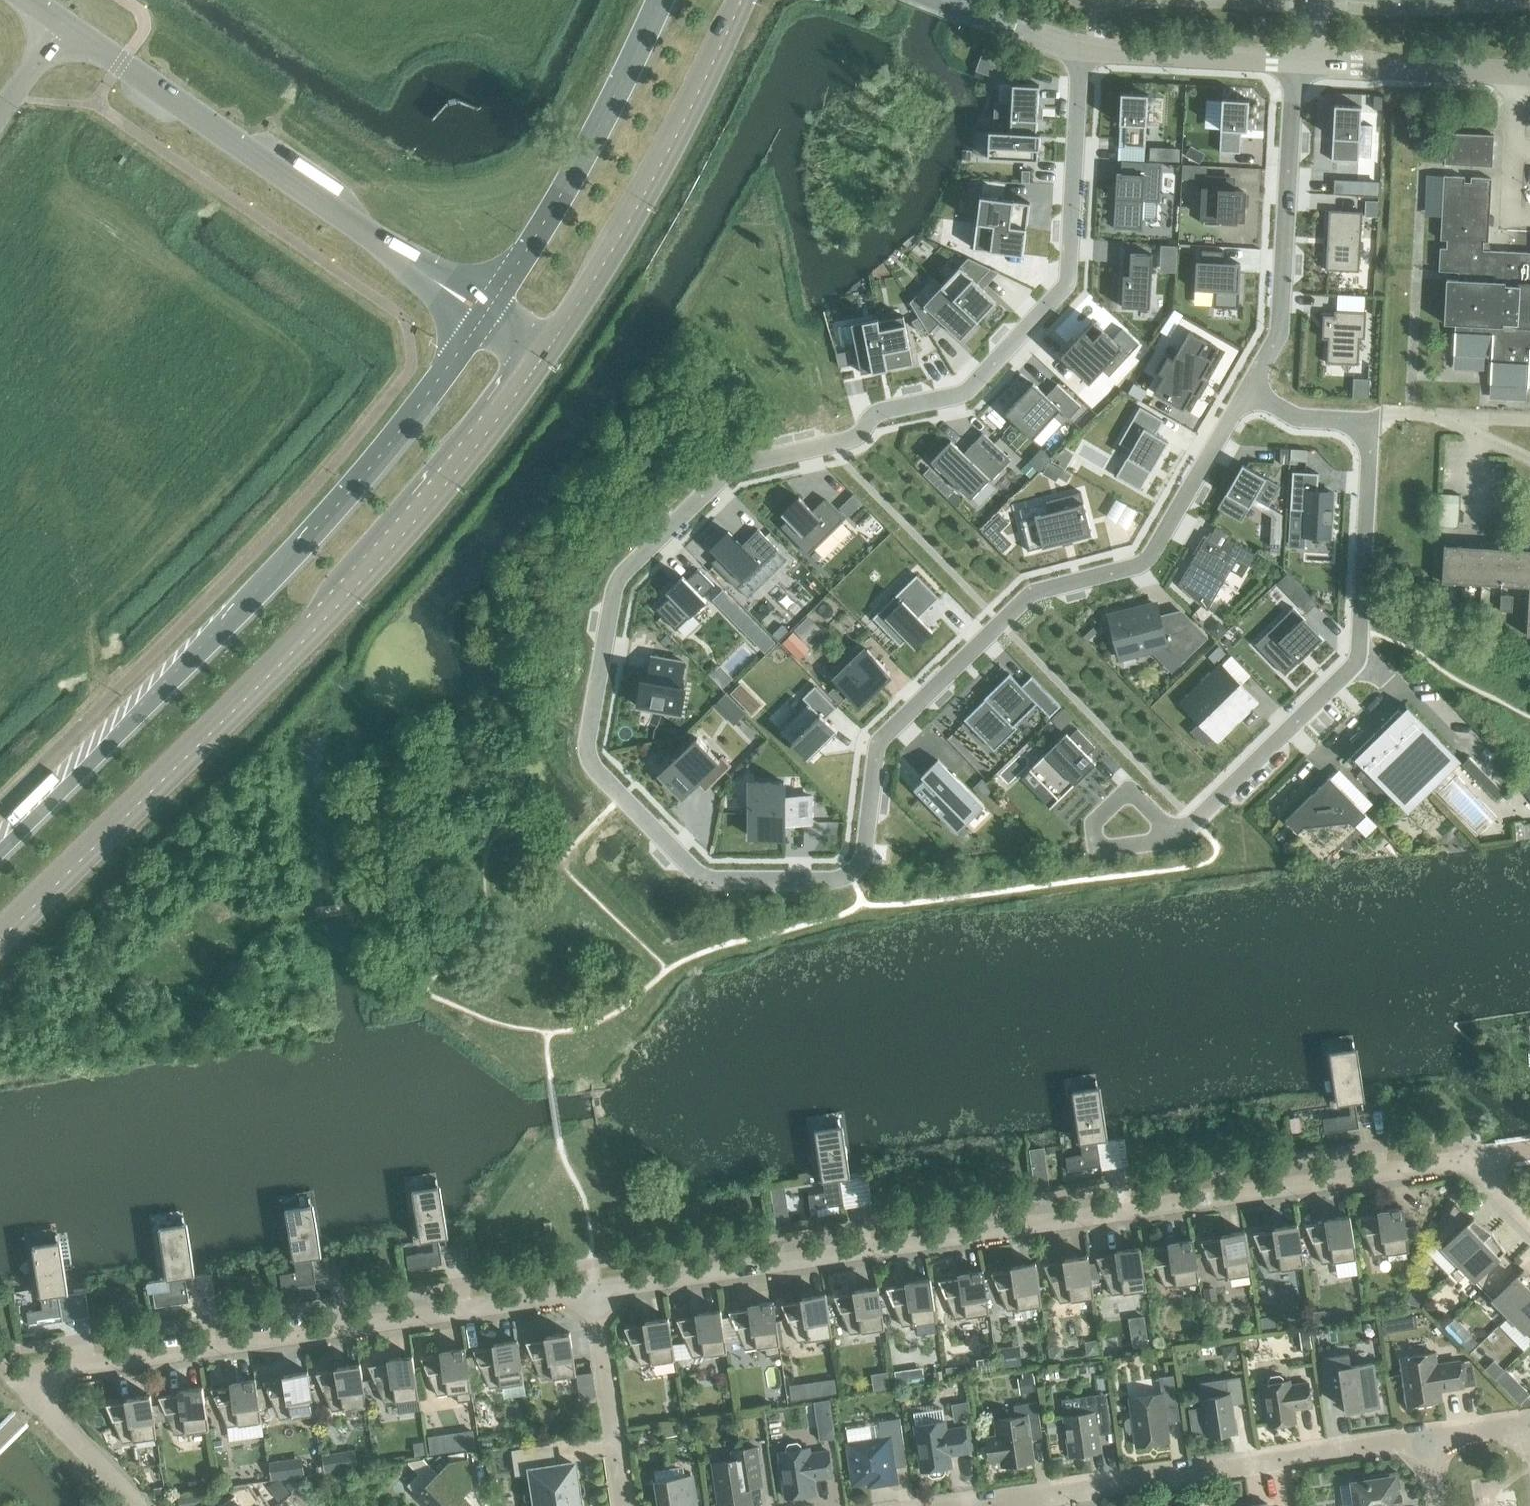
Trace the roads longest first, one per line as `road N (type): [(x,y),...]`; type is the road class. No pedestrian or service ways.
road 1 (residential): [(1078,48),(1073,278),(959,392),(884,409),(822,444),(723,476),(620,576),(588,716),(601,779),(698,876),(835,883),(857,877),(875,758),(888,732),(1032,599),(1138,564),(1247,400)]
road 2 (residential): [(596,1293),(1469,1160)]
road 3 (secondary): [(0,945),(305,651),(438,504),(535,379)]
road 4 (residential): [(140,1505),(31,1385),(60,1370),(596,1293)]
road 5 (secondary): [(472,335),(363,480),(243,612),(0,850)]
road 6 (residential): [(1427,1436),(950,1505)]
road 7 (tertiary): [(58,24),(387,251)]
road 8 (secondary): [(557,348),(645,211),(746,0)]
road 9 (residential): [(1247,400),(1277,332),(1292,62)]
road 10 (secondary): [(657,0),(572,177),(493,301)]
road 11 (residential): [(1174,834),(1355,659)]
road 12 (residential): [(1355,659),(1368,419)]
road 13 (residential): [(1292,62),(1078,48)]
road 14 (residential): [(627,1505),(596,1293)]
road 15 (residential): [(1513,71),(1316,63)]
road 16 (residential): [(1395,685),(1278,806)]
road 17 (residential): [(1174,834),(1098,849),(1095,817),(1115,794),(1132,794)]
road 18 (residential): [(1078,48),(936,0)]
road 19 (residential): [(1368,419),(1312,417),(1247,400)]

